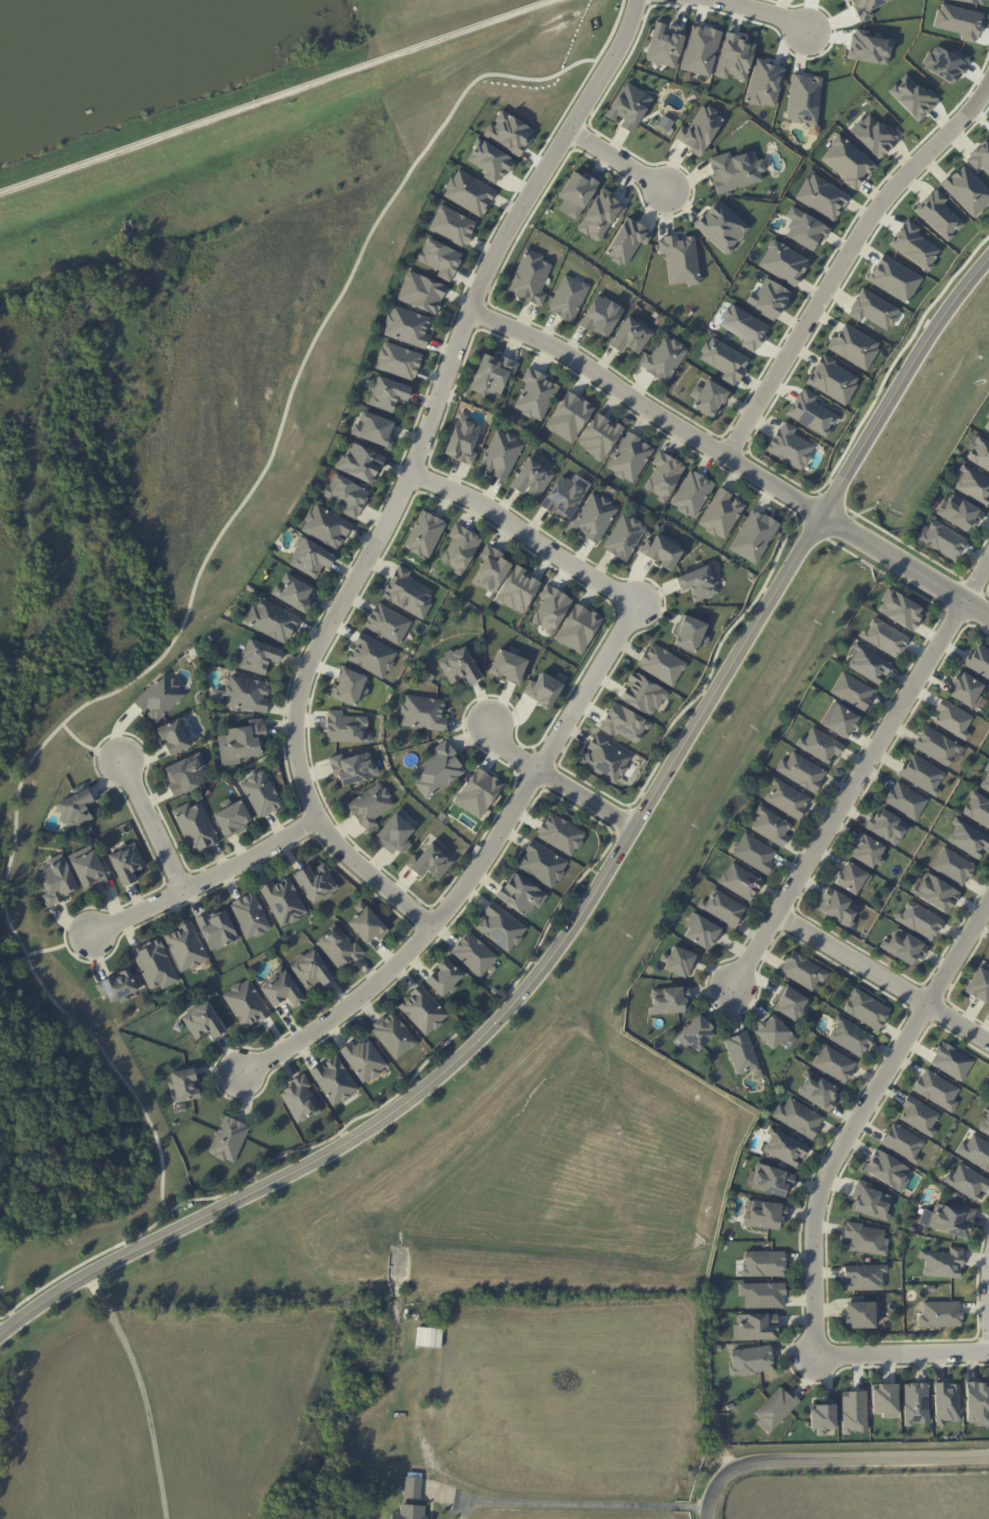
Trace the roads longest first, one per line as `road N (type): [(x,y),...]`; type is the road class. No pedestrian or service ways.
road 1 (tertiary): [(988,257),(935,326),(571,932),(474,1047),(341,1148),(95,1271),(0,1335)]
road 2 (residential): [(639,0),(632,26),(482,281),(410,470),(318,644),(295,712),(293,749),(315,814),(359,868),(430,924)]
road 3 (residential): [(634,602),(460,889),(345,1007),(246,1070)]
road 4 (residential): [(988,616),(554,347),(470,310)]
road 5 (residential): [(988,900),(819,1187),(814,1354)]
road 6 (residential): [(737,982),(988,552)]
road 7 (residential): [(988,68),(981,97),(878,200),(722,454)]
road 8 (residential): [(707,1518),(715,1485),(747,1462),(988,1457)]
road 9 (residential): [(84,936),(315,814)]
road 10 (residential): [(410,470),(634,602)]
road 11 (residential): [(988,1041),(777,914)]
road 12 (residential): [(487,719),(518,759),(633,829)]
road 13 (residential): [(814,1354),(988,1349)]
road 14 (residential): [(120,757),(183,888)]

